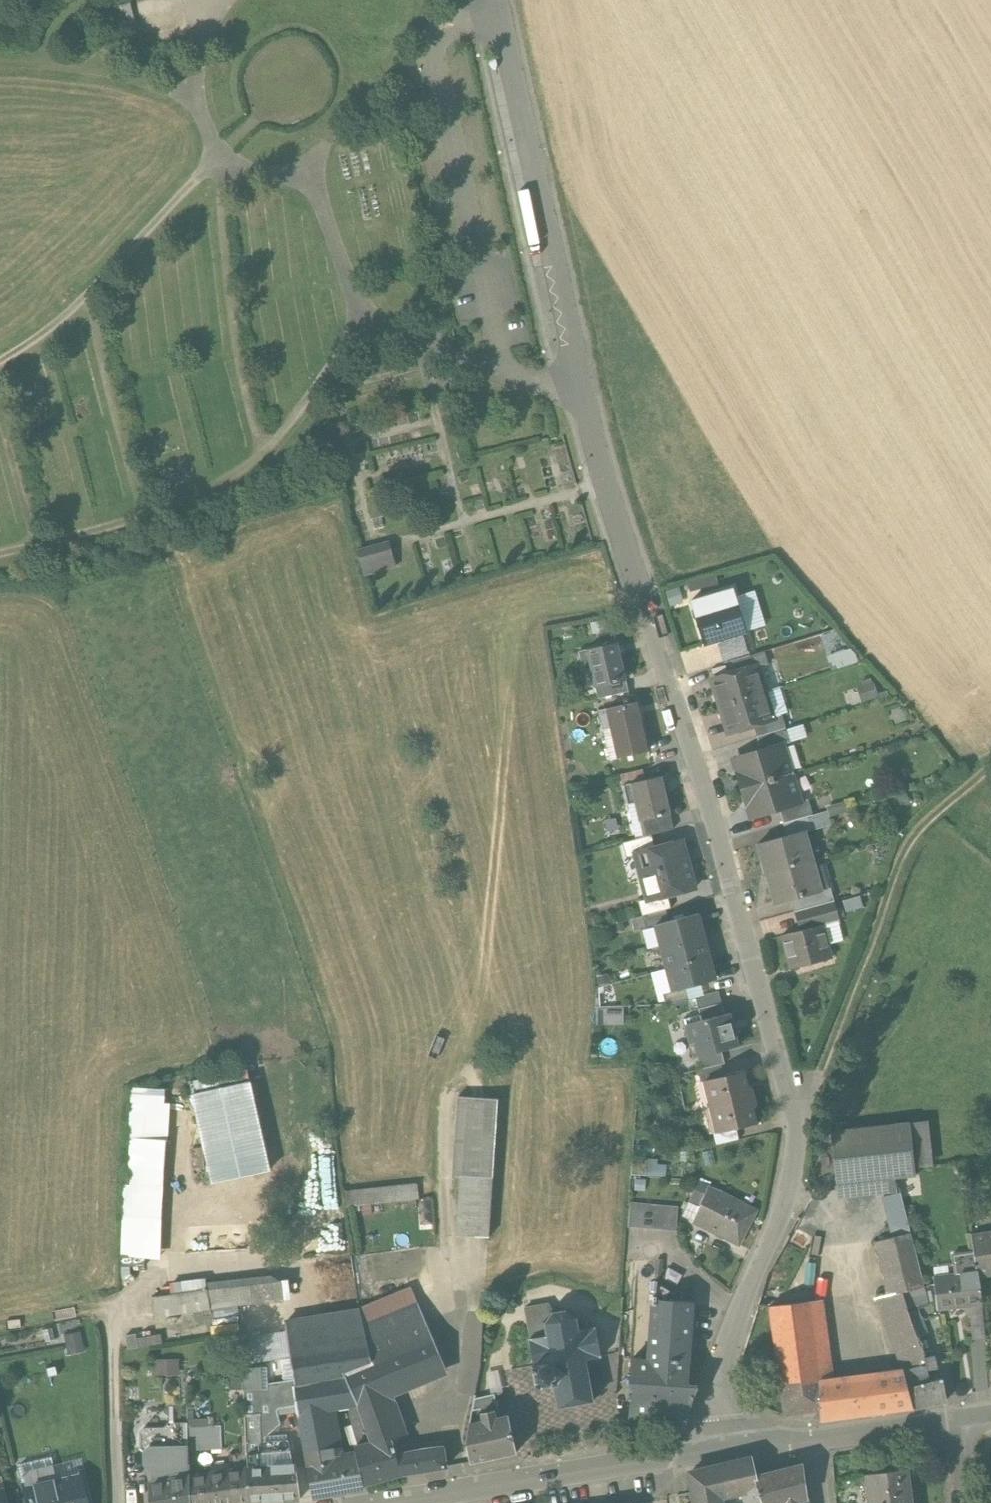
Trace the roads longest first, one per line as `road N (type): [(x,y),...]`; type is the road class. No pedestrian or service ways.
road 1 (tertiary): [(501,0),(593,430),(796,1133),(781,1218),(739,1313),(701,1445)]
road 2 (track): [(990,768),(906,840),(796,1133)]
road 3 (residential): [(412,1502),(701,1445)]
road 4 (tertiary): [(814,1438),(966,1415)]

